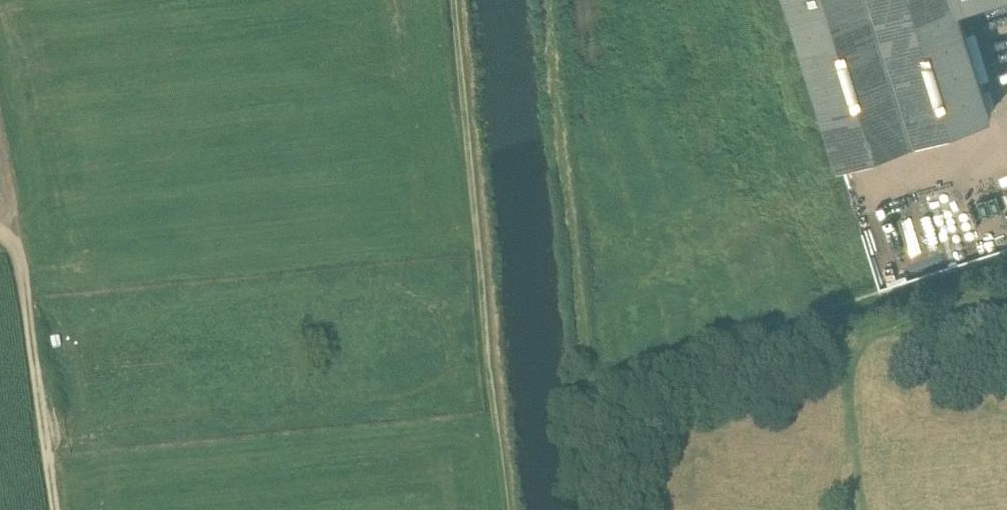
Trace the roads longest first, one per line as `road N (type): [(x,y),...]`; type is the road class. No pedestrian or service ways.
road 1 (track): [(869,509),(856,395),(860,357),(875,338),(967,307),(1006,305)]
road 2 (track): [(0,230),(18,249),(55,509)]

